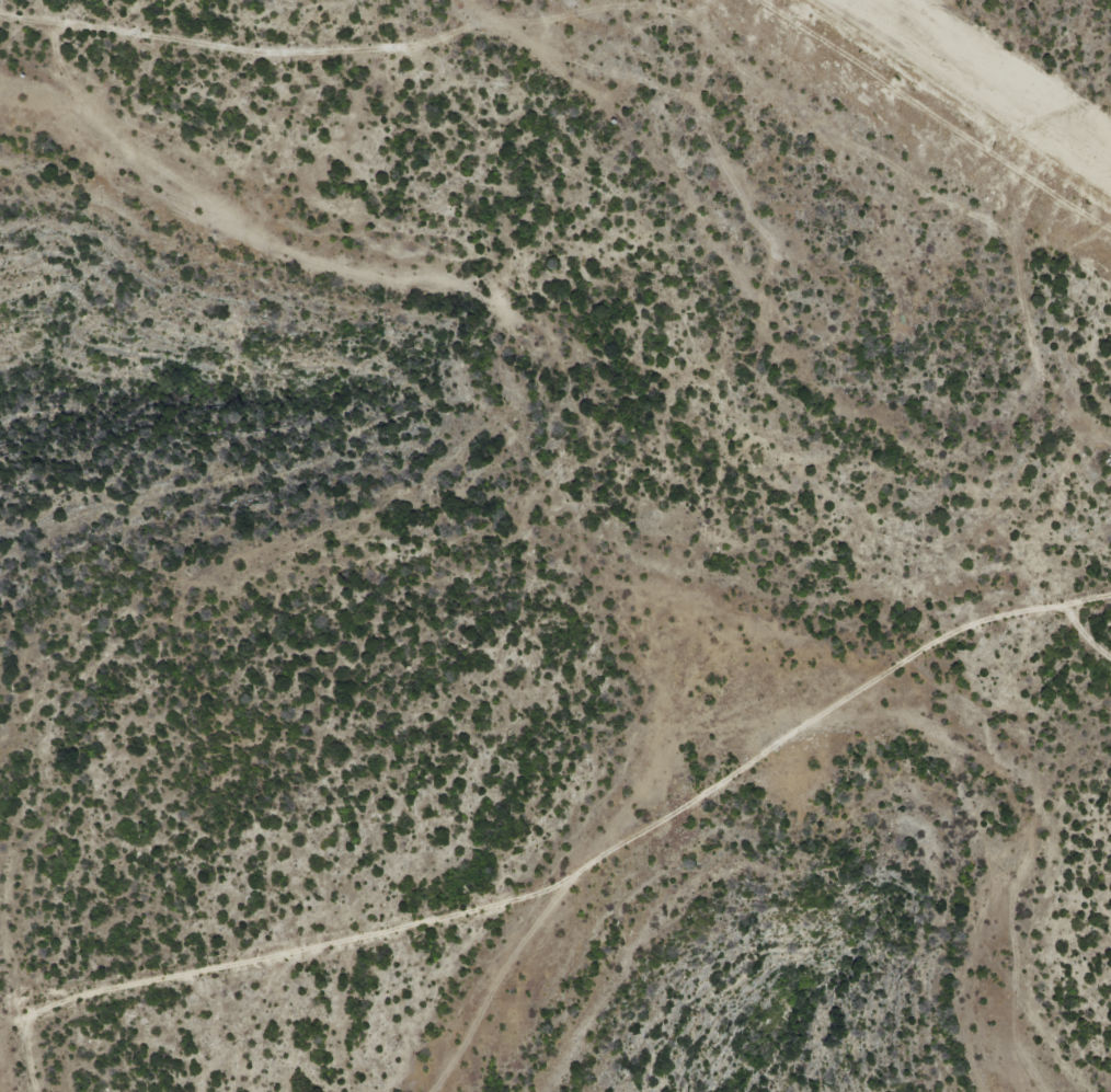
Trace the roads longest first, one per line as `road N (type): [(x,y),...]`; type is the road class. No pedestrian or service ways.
road 1 (residential): [(0,14),(280,53),(409,49),(491,28),(617,14),(677,18),(711,32),(852,156),(1015,241),(1029,271),(1041,365),(1075,416),(1110,444)]

